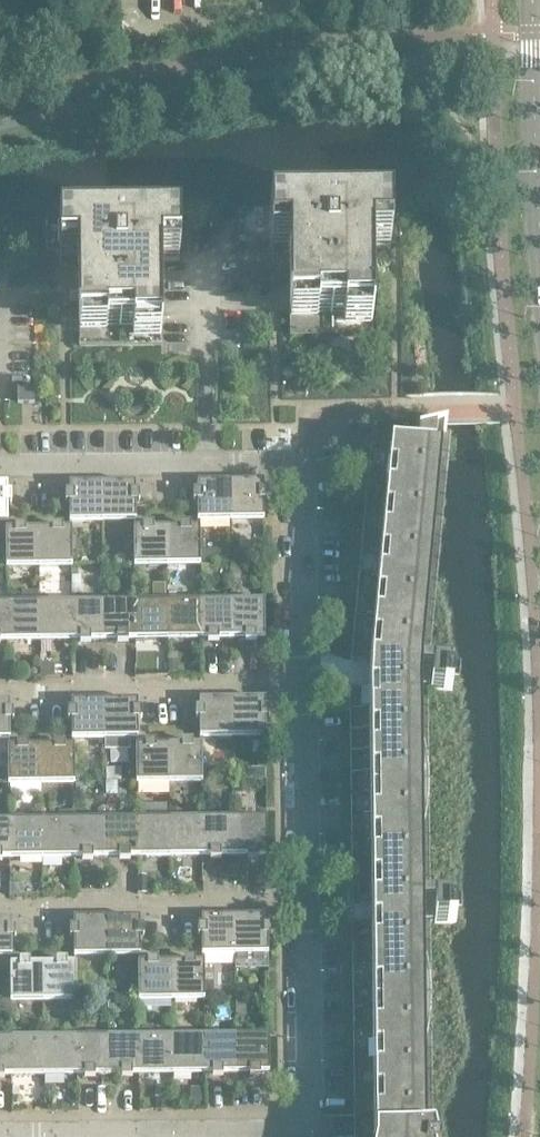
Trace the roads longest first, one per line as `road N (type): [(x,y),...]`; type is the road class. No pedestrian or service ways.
road 1 (residential): [(0,1135),(295,1131),(311,1111),(305,900)]
road 2 (residential): [(0,902),(305,900)]
road 3 (residential): [(0,688),(305,686)]
road 4 (residential): [(305,686),(305,502),(296,469)]
road 5 (residential): [(305,900),(305,686)]
road 6 (residential): [(207,462),(204,253)]
road 7 (residential): [(2,465),(207,462)]
road 8 (secondary): [(534,0),(539,197)]

